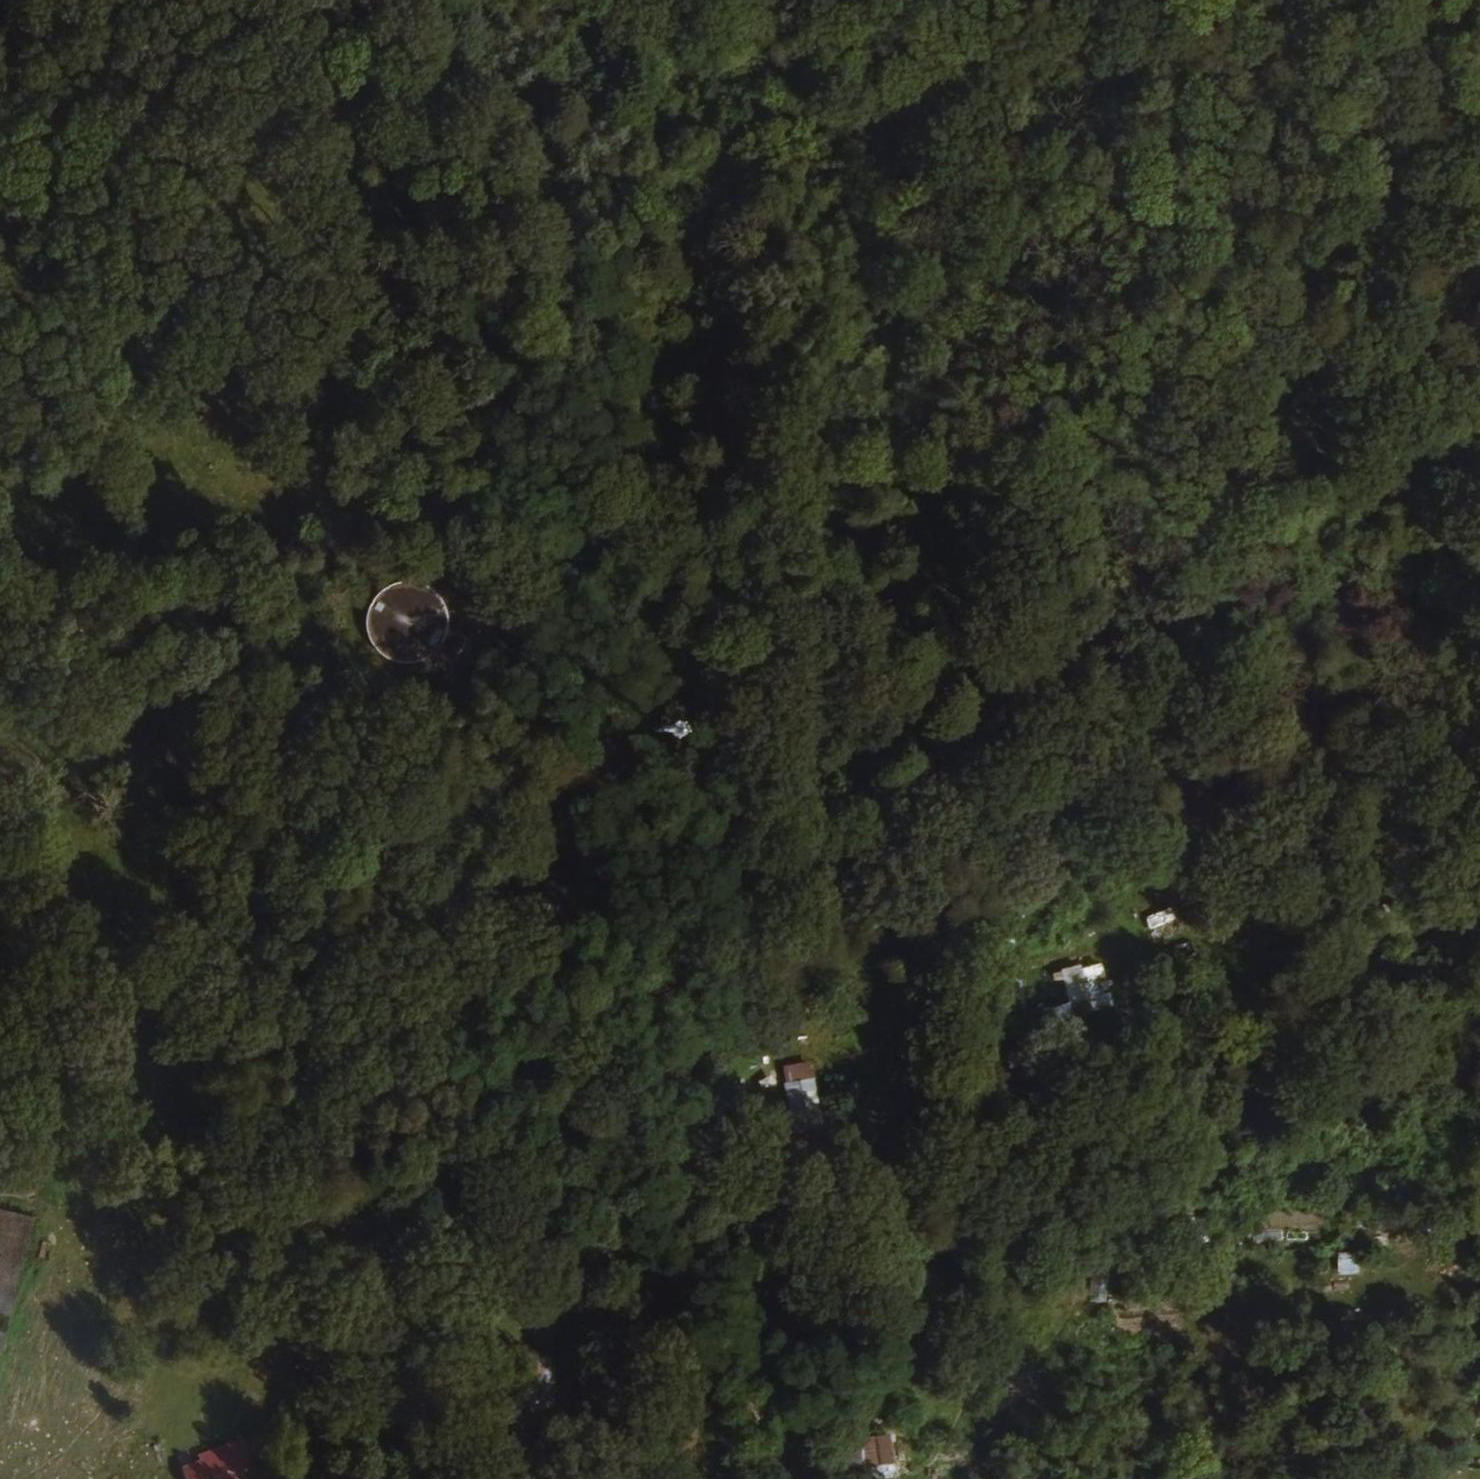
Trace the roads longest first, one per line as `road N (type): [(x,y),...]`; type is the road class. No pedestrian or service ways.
road 1 (track): [(785,1478),(749,1377),(428,232),(346,0)]

